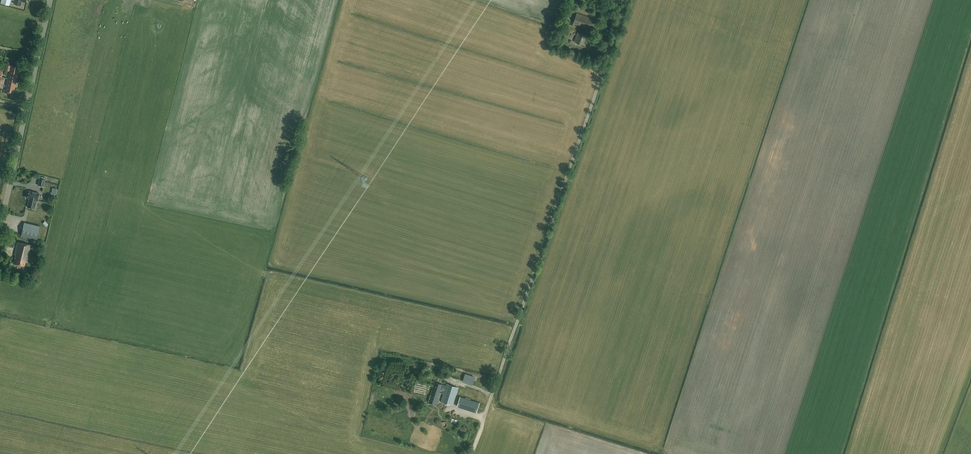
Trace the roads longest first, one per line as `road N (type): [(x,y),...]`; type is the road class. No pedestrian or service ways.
road 1 (track): [(470,453),(630,0)]
road 2 (unclassified): [(0,229),(50,0)]

